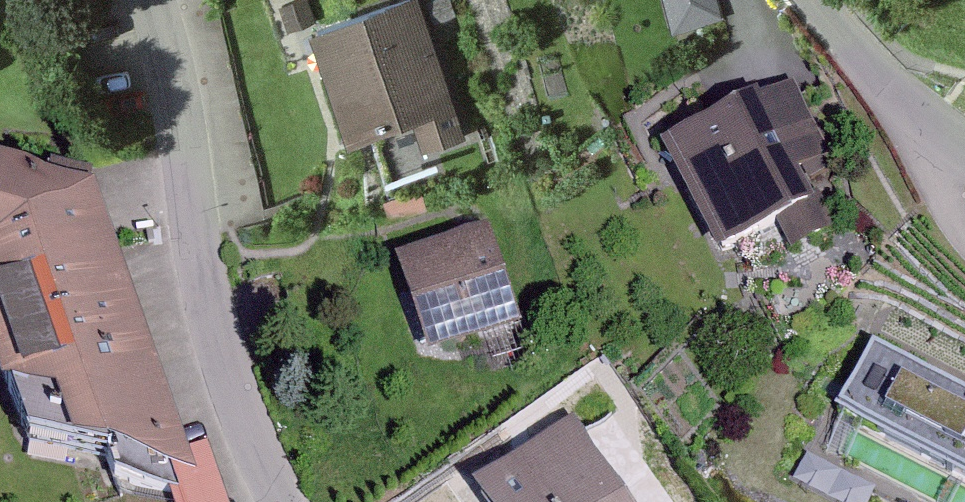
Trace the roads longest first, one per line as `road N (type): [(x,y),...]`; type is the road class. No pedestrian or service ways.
road 1 (residential): [(154,0),(186,138),(216,344),(281,501)]
road 2 (residential): [(816,0),(930,127),(964,146)]

